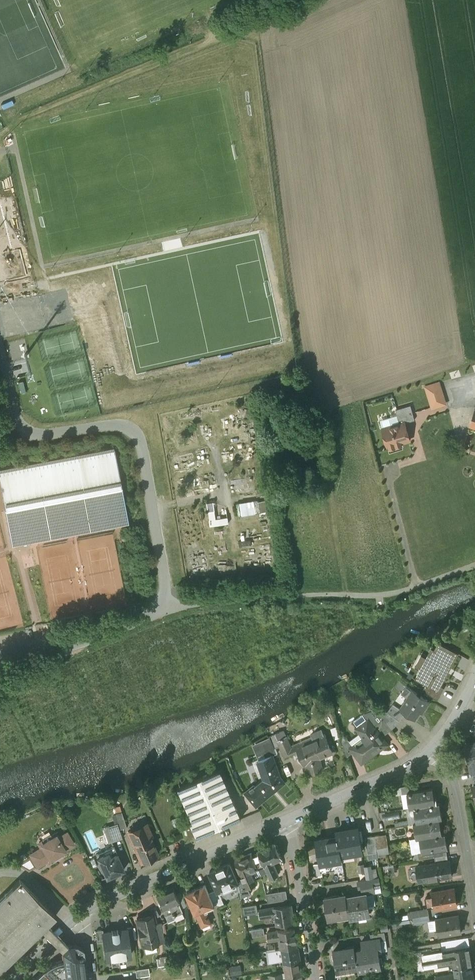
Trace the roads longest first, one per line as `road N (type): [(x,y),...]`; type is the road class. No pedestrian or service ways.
road 1 (residential): [(0,654),(80,642),(153,613),(167,593),(137,436),(114,425),(29,432),(15,415),(0,354)]
road 2 (track): [(314,0),(0,134)]
road 3 (tertiary): [(72,921),(290,820)]
road 4 (residential): [(290,820),(318,979)]
road 5 (tertiary): [(290,820),(432,748)]

